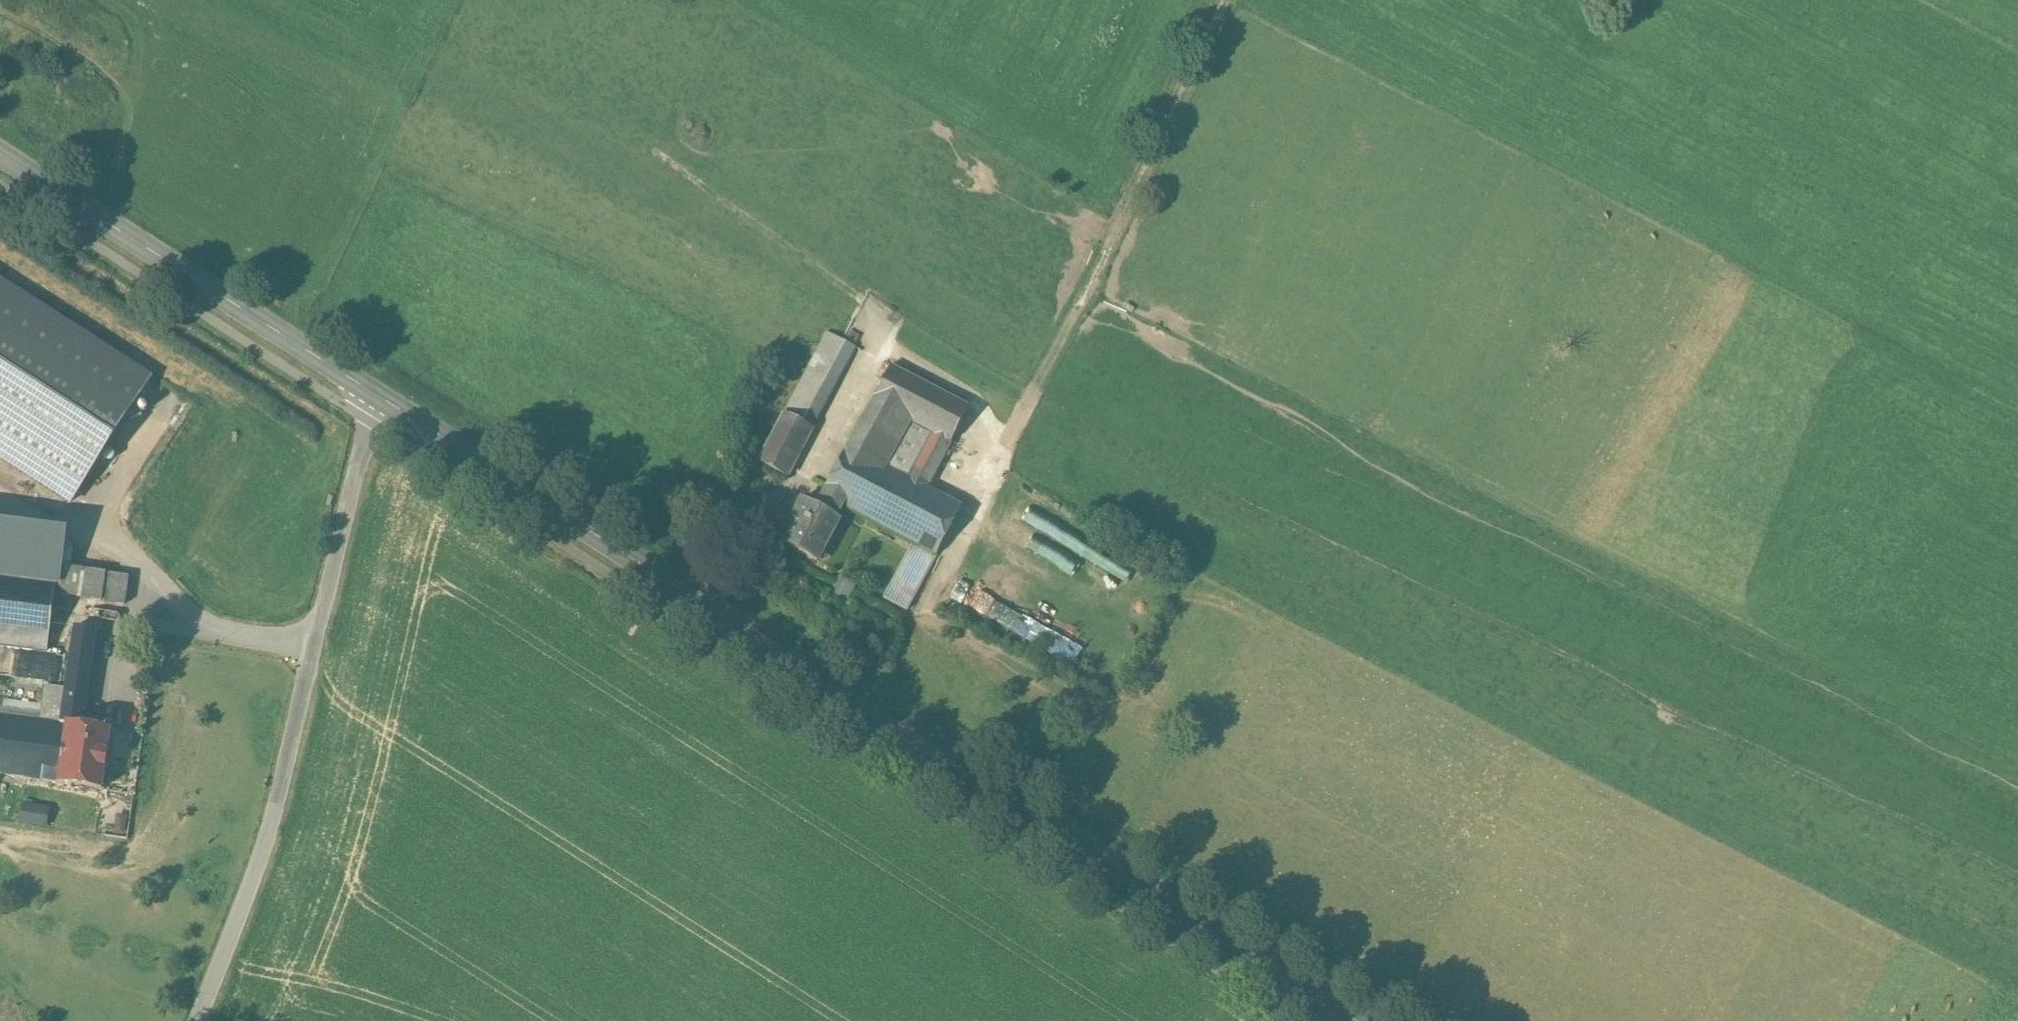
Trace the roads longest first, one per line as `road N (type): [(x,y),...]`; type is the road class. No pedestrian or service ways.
road 1 (secondary): [(1359,1020),(386,400)]
road 2 (unclassified): [(386,400),(358,466),(285,772),(194,1020)]
road 3 (secondary): [(386,400),(0,156)]

